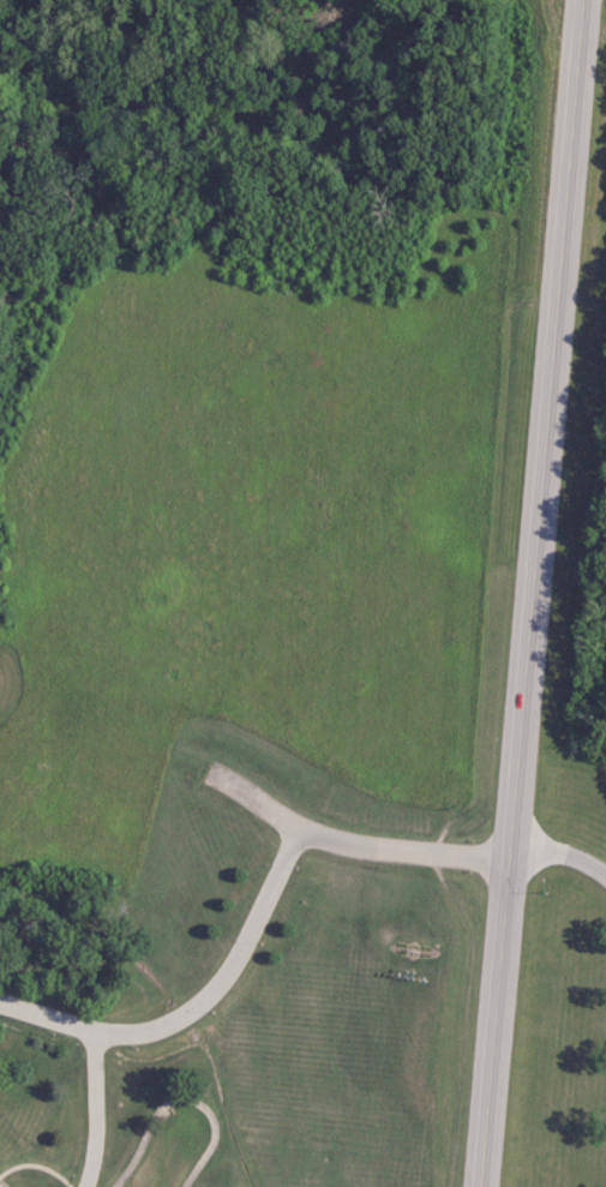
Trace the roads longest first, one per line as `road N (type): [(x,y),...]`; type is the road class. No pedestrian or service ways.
road 1 (tertiary): [(482,1186),(578,0)]
road 2 (residential): [(299,829),(235,960),(186,1014),(149,1030),(107,1032),(0,1002)]
road 3 (residential): [(511,858),(389,852),(311,837),(217,777)]

